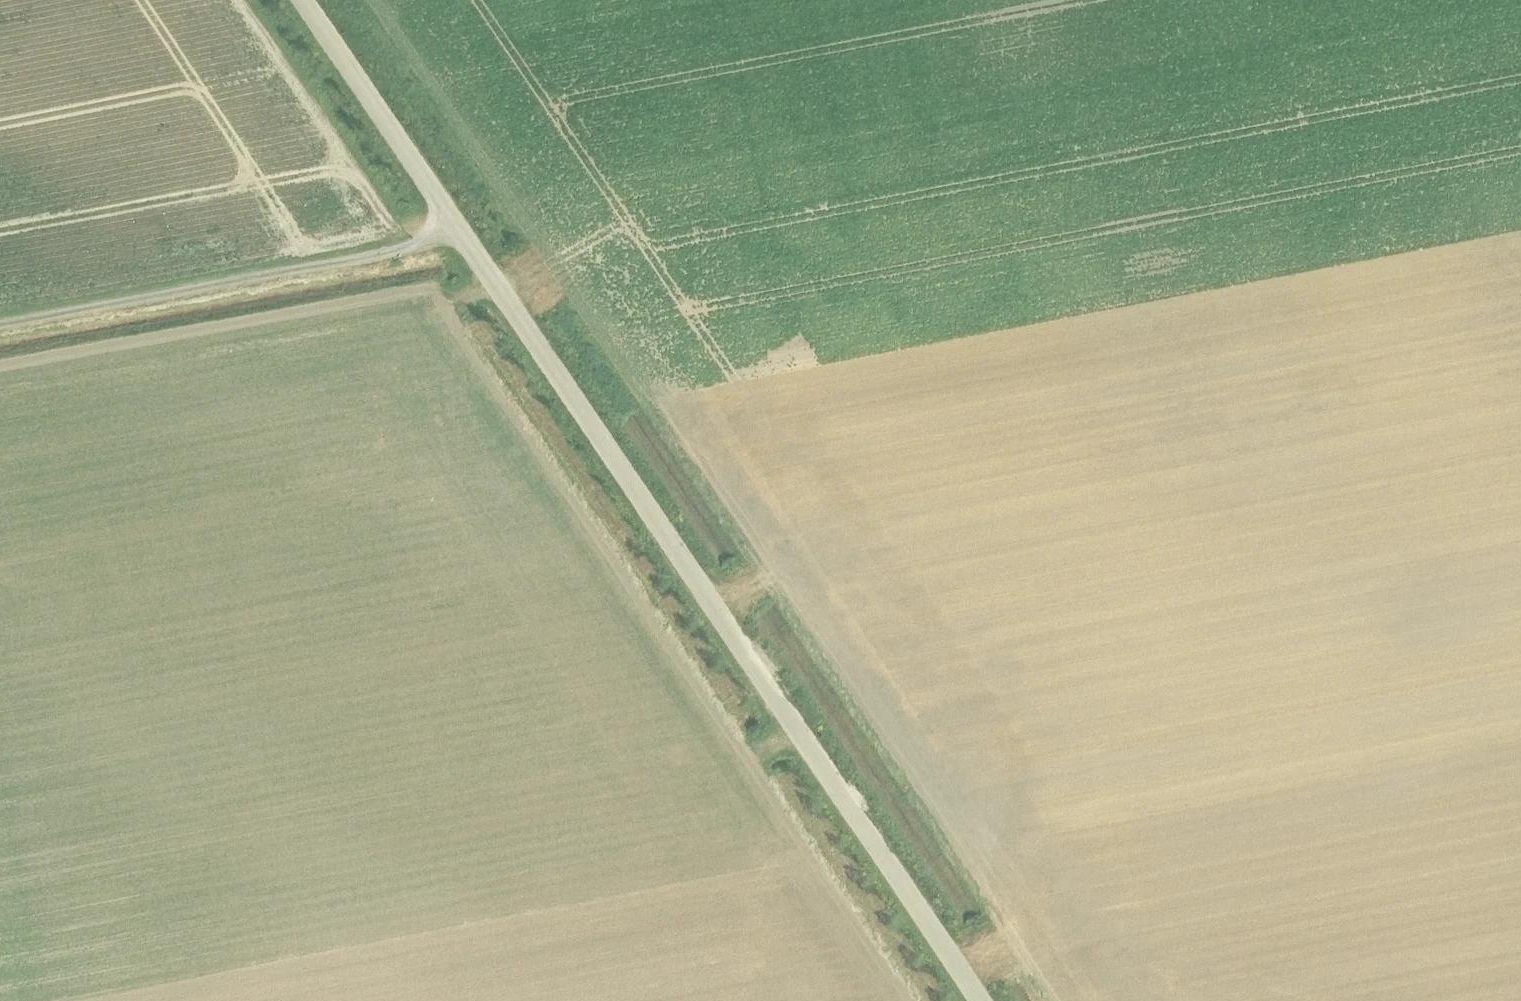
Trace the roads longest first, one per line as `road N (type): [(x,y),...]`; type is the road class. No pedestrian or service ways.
road 1 (unclassified): [(981,1000),(305,0)]

